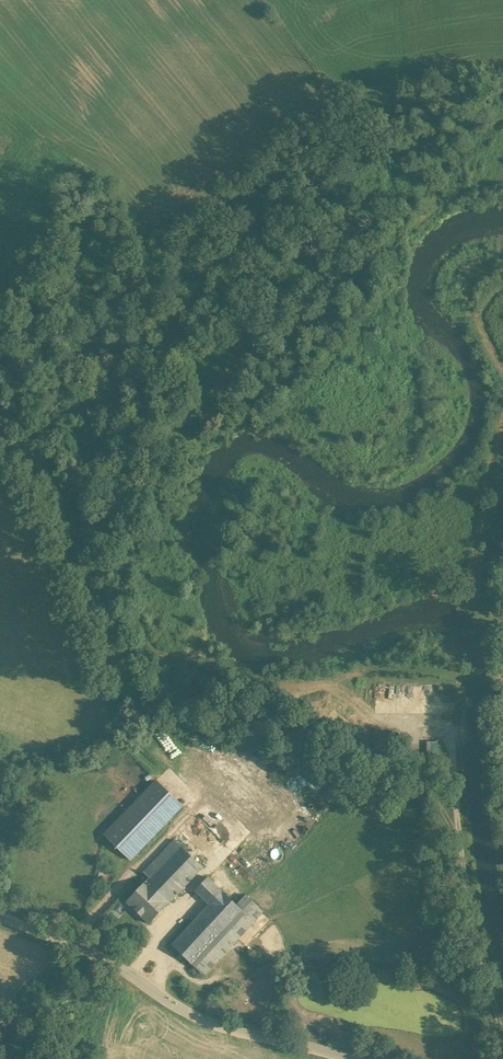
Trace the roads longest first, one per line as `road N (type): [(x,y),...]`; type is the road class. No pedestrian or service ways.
road 1 (unclassified): [(367,1058),(319,1040),(216,1018),(76,942),(0,911)]

